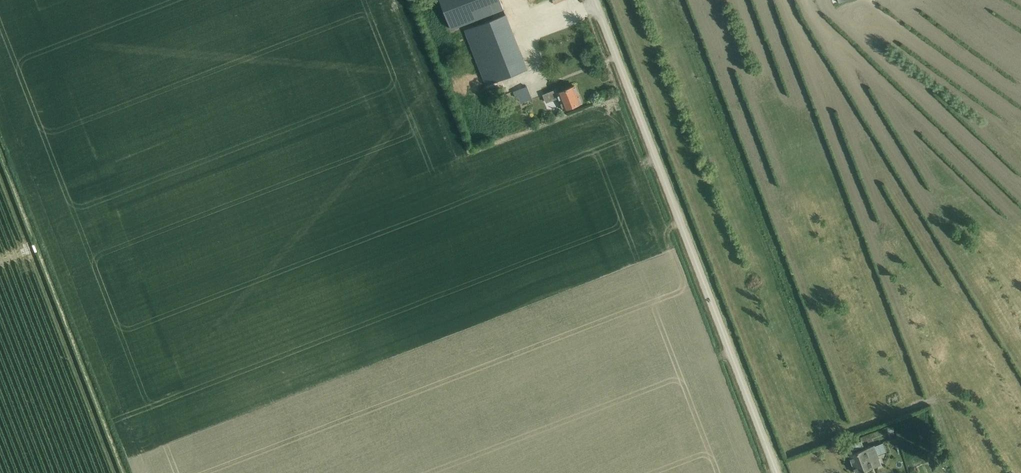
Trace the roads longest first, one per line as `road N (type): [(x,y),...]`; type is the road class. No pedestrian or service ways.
road 1 (unclassified): [(777,472),(596,0)]

